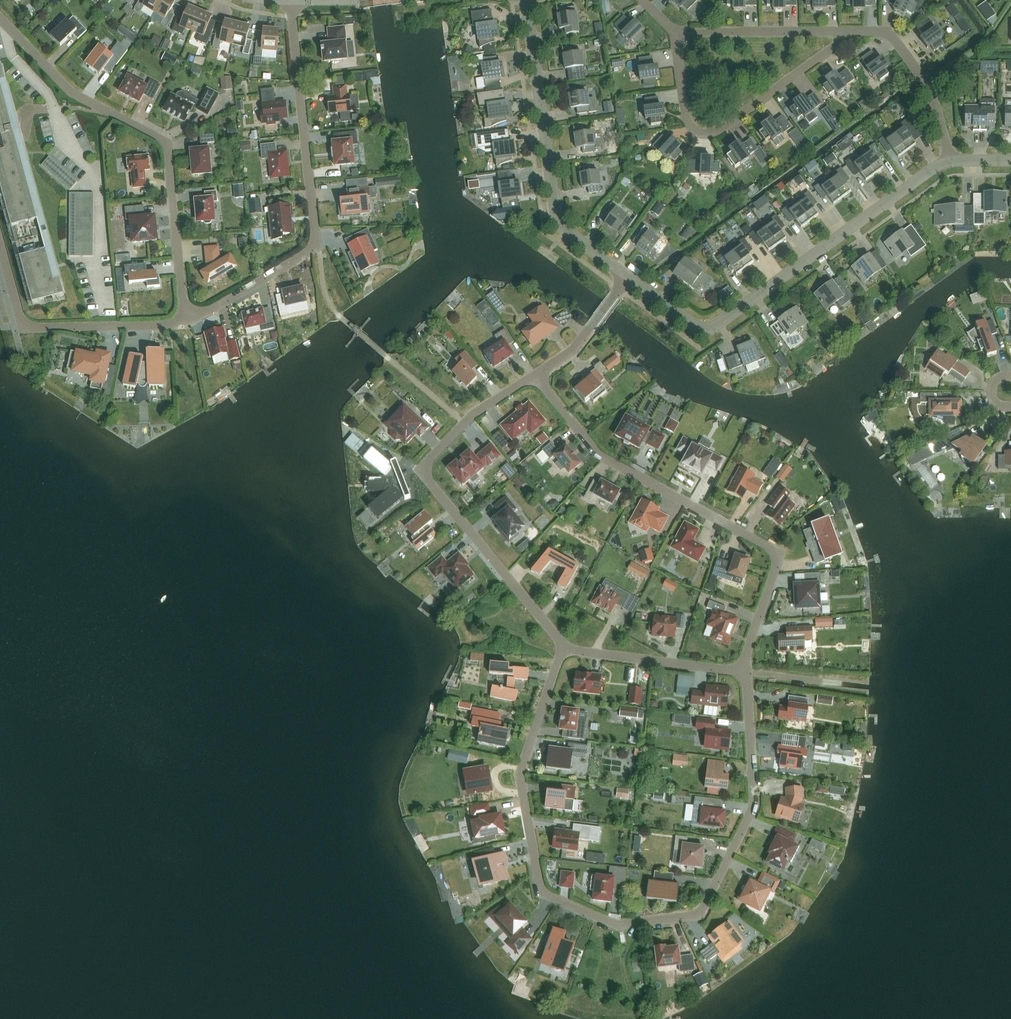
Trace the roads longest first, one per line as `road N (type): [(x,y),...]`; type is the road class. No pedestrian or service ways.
road 1 (residential): [(563,650),(519,774),(542,896),(618,928),(698,917),(756,805),(740,672)]
road 2 (residential): [(740,672),(776,562),(772,551),(597,456),(536,378)]
road 3 (residential): [(288,1),(314,244),(182,321)]
road 4 (residential): [(628,275),(693,320),(717,324),(951,158)]
road 5 (residential): [(0,24),(67,90),(164,144),(182,321)]
road 6 (residential): [(563,650),(424,474),(463,425),(536,378)]
road 7 (residential): [(526,0),(550,214),(628,275)]
road 8 (residential): [(850,32),(719,128),(698,129),(684,115),(676,34)]
road 9 (residential): [(182,321),(20,326),(0,254)]
road 10 (residential): [(850,32),(888,34),(930,86),(951,158)]
road 11 (residential): [(740,672),(563,650)]
road 12 (residential): [(676,34),(850,32)]
road 13 (residential): [(536,378),(573,351),(628,275)]

